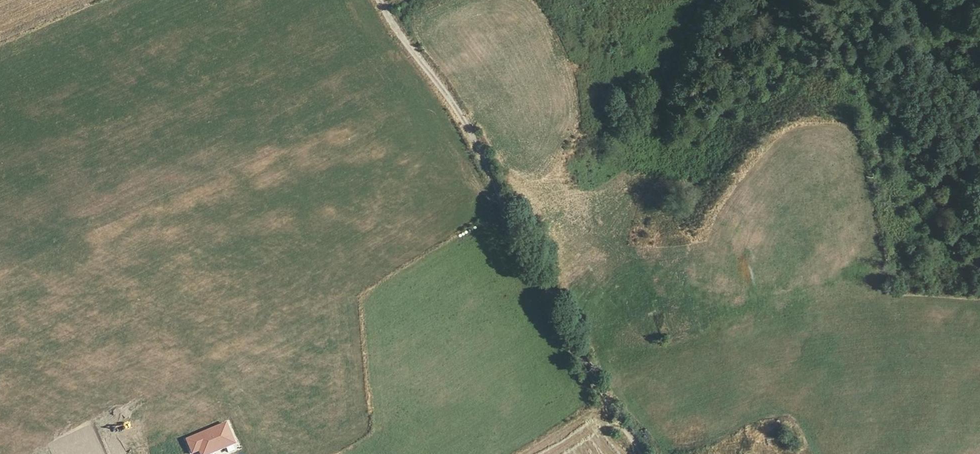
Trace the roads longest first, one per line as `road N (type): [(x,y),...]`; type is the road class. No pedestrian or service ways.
road 1 (track): [(380,0),(476,143),(591,380),(641,453)]

